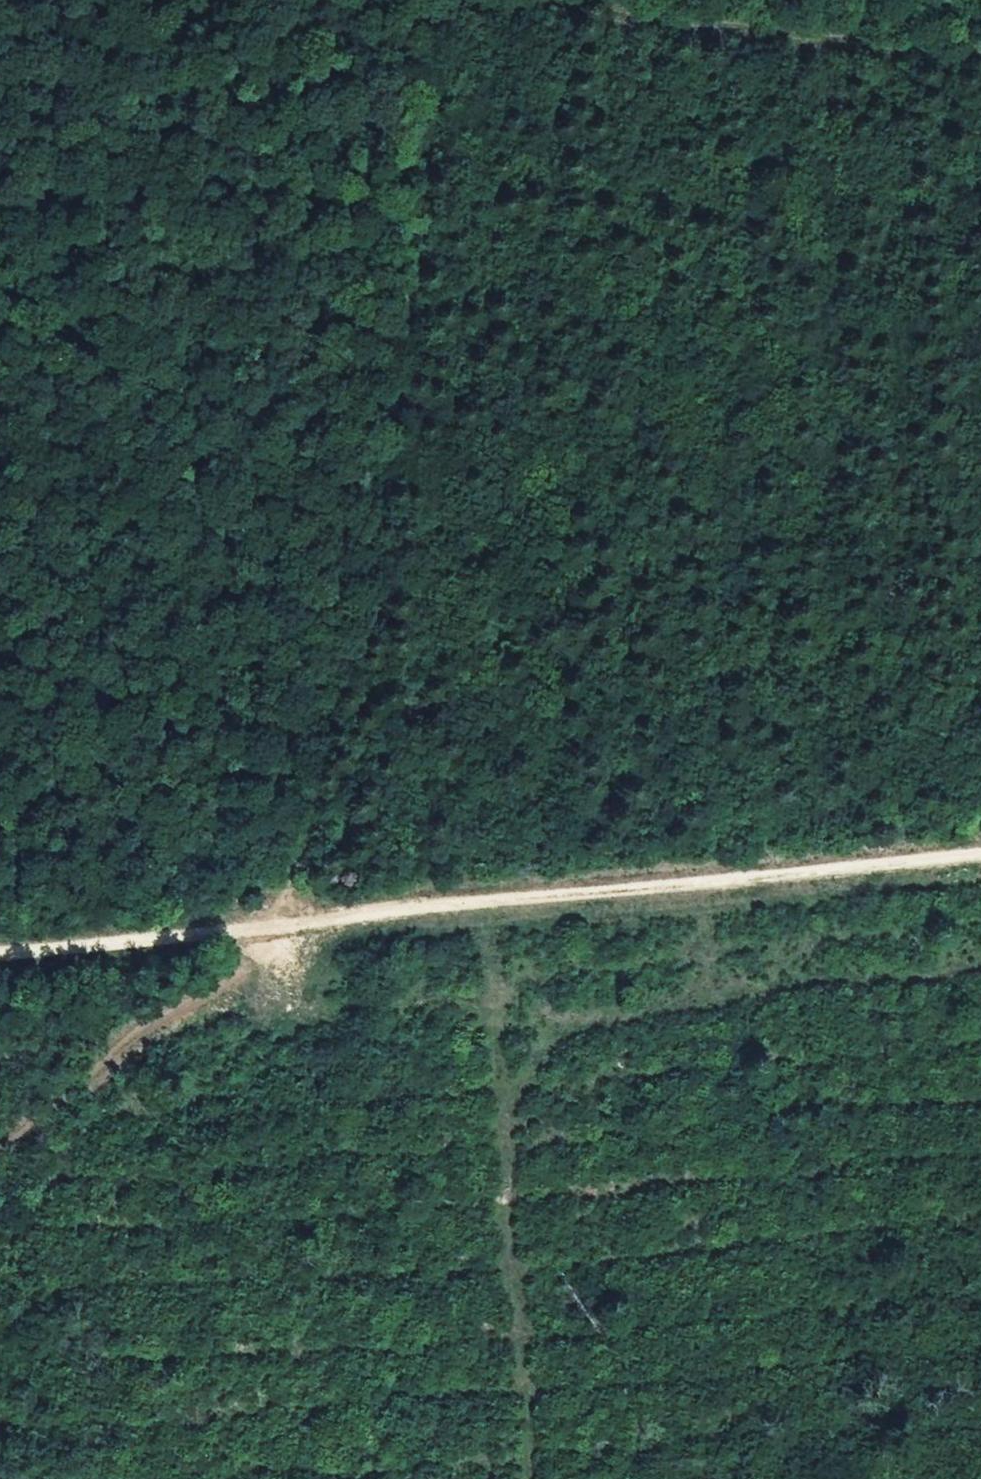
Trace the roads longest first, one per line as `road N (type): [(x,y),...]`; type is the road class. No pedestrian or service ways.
road 1 (track): [(256,932),(980,864)]
road 2 (track): [(481,911),(533,1478)]
road 3 (track): [(0,957),(256,932)]

